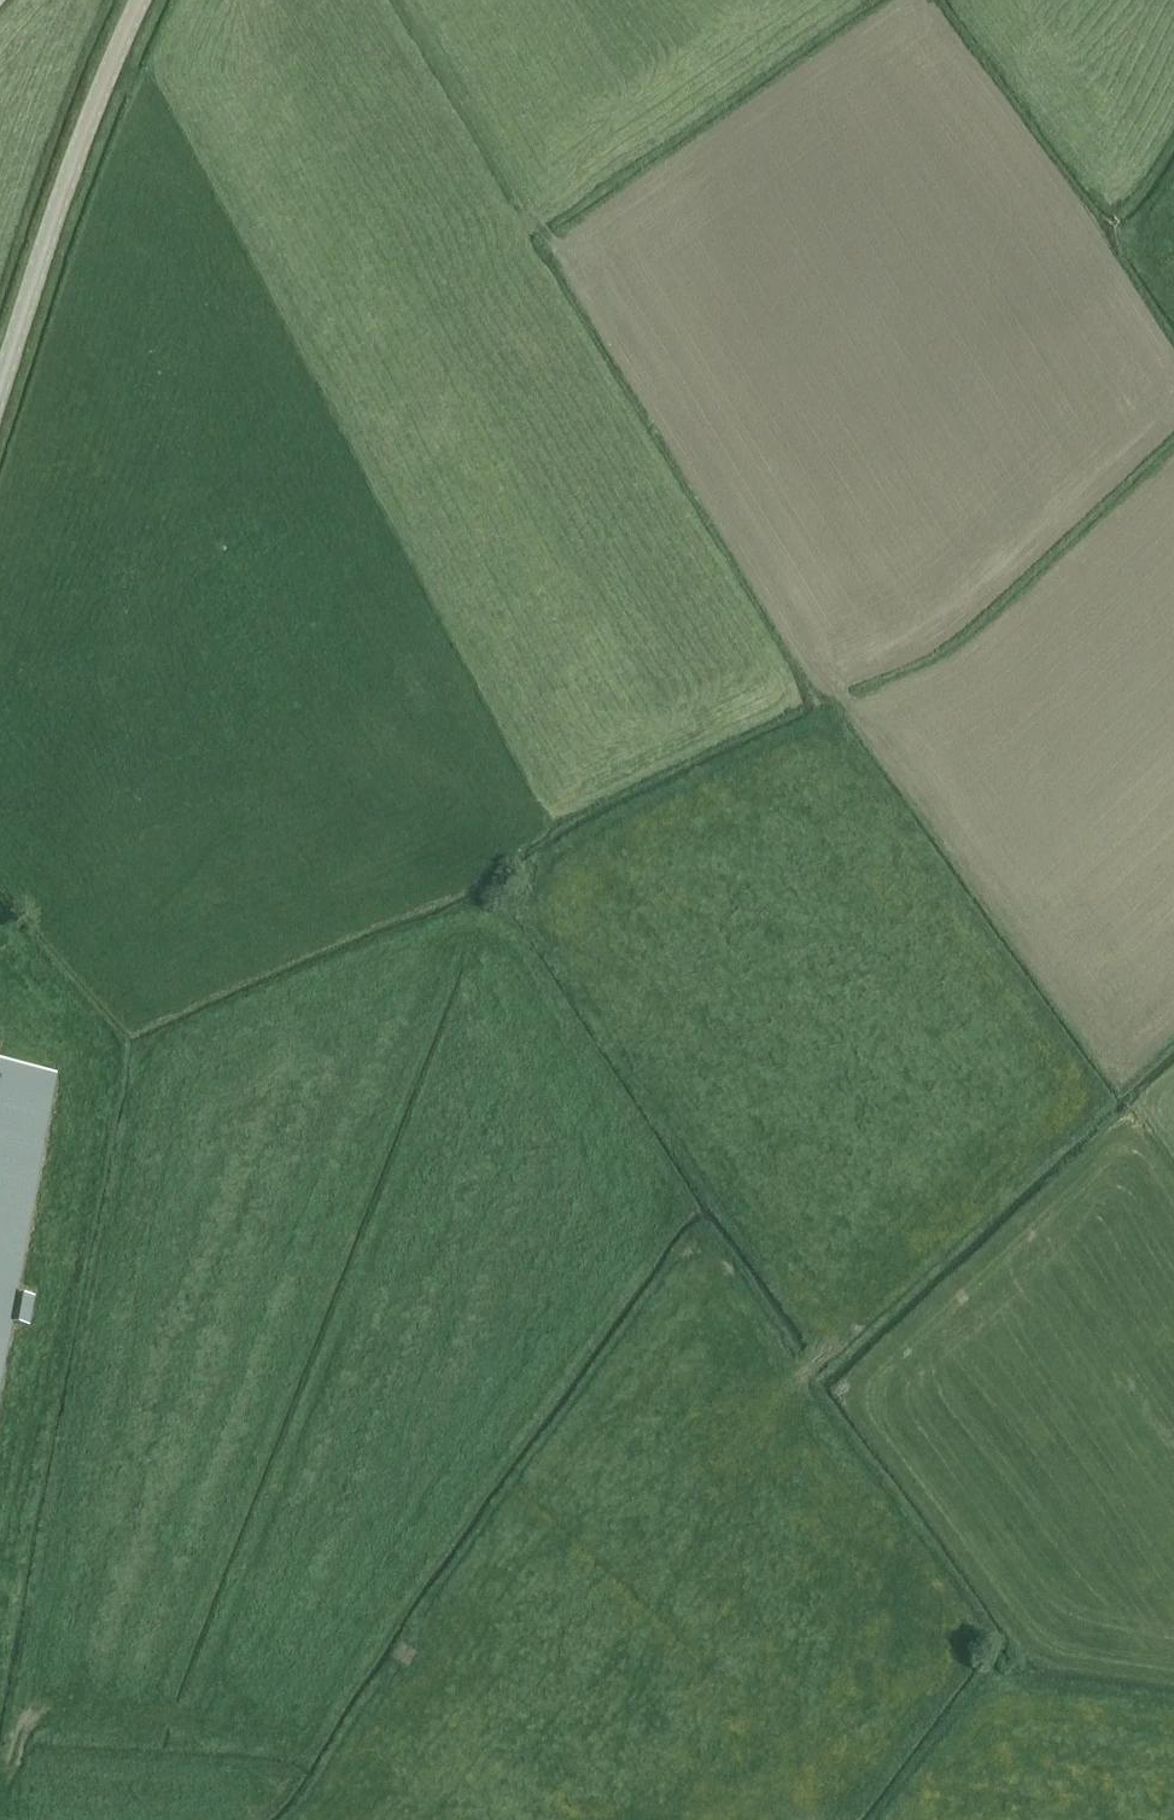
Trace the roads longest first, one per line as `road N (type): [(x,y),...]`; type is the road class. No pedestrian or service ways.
road 1 (unclassified): [(0,386),(77,147),(138,0)]

